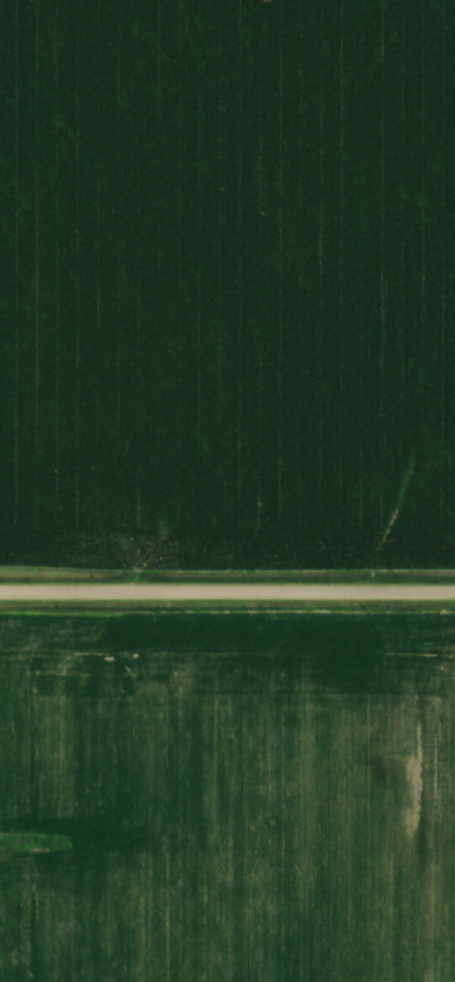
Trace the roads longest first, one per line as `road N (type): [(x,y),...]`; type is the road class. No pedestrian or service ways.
road 1 (residential): [(454,597),(0,595)]

